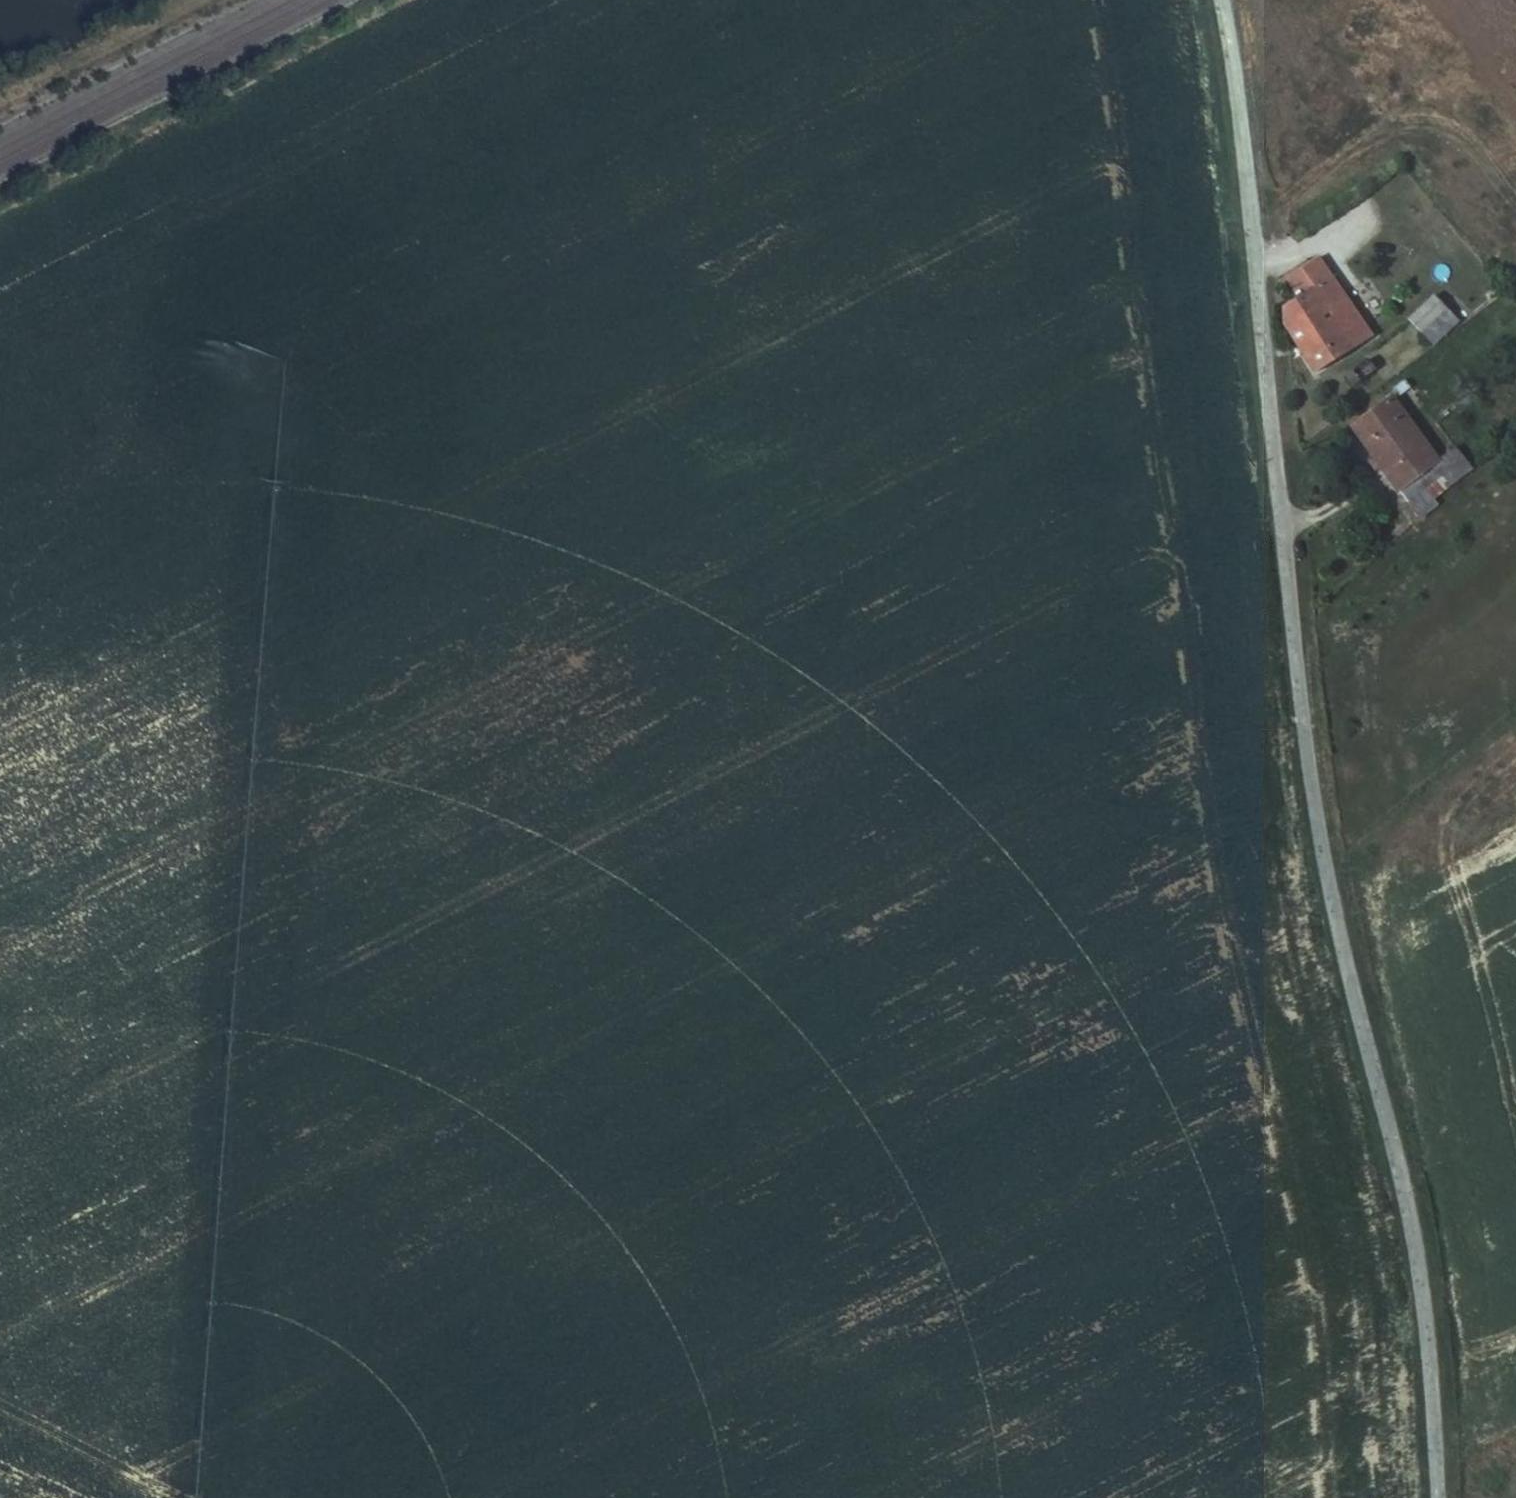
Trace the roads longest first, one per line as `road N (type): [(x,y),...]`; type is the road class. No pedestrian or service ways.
road 1 (unclassified): [(1437,1497),(1416,1247),(1316,813),(1222,0)]

